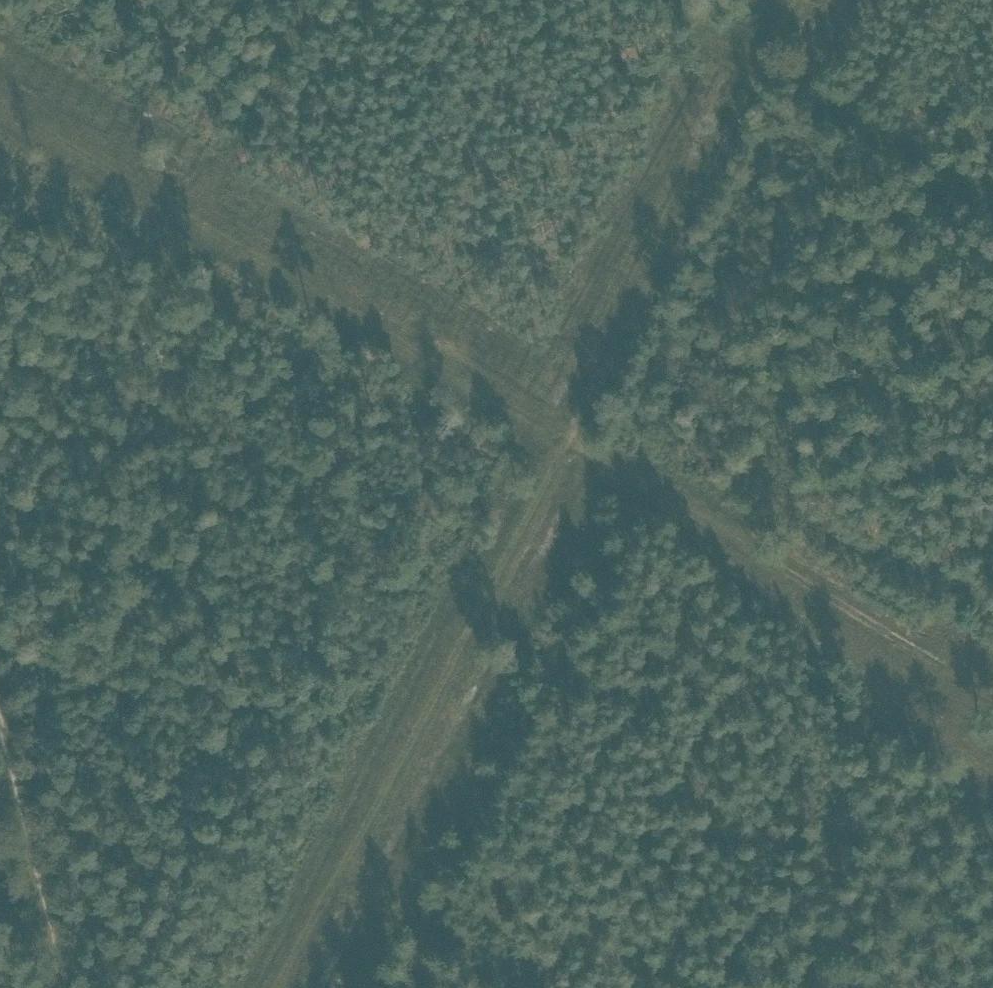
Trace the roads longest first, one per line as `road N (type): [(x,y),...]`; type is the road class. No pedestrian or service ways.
road 1 (track): [(63,987),(0,746)]

